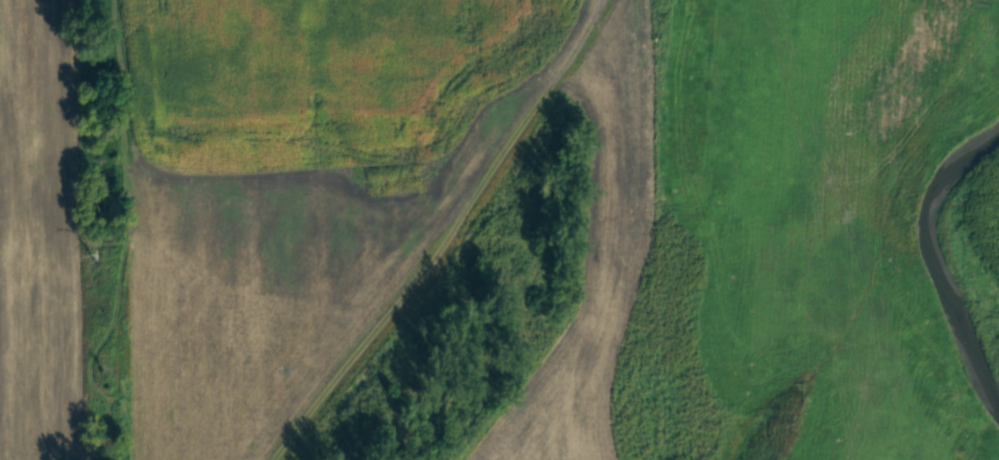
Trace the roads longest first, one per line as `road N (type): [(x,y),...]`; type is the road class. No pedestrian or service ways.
road 1 (track): [(87,459),(84,0)]

